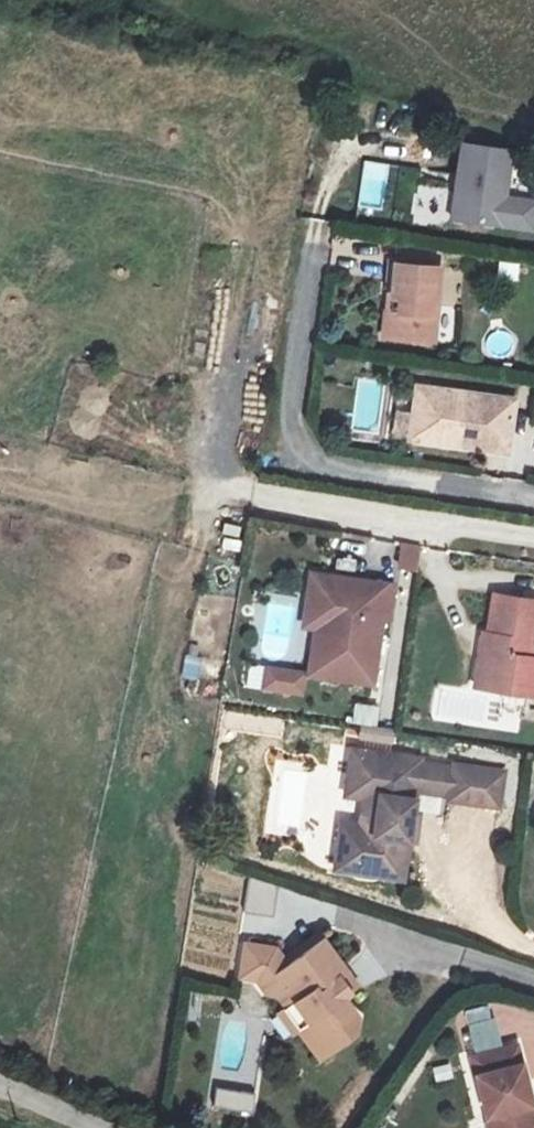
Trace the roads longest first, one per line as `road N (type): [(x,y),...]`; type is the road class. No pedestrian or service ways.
road 1 (residential): [(533,492),(303,458),(286,412),(315,228)]
road 2 (residential): [(533,535),(268,498)]

